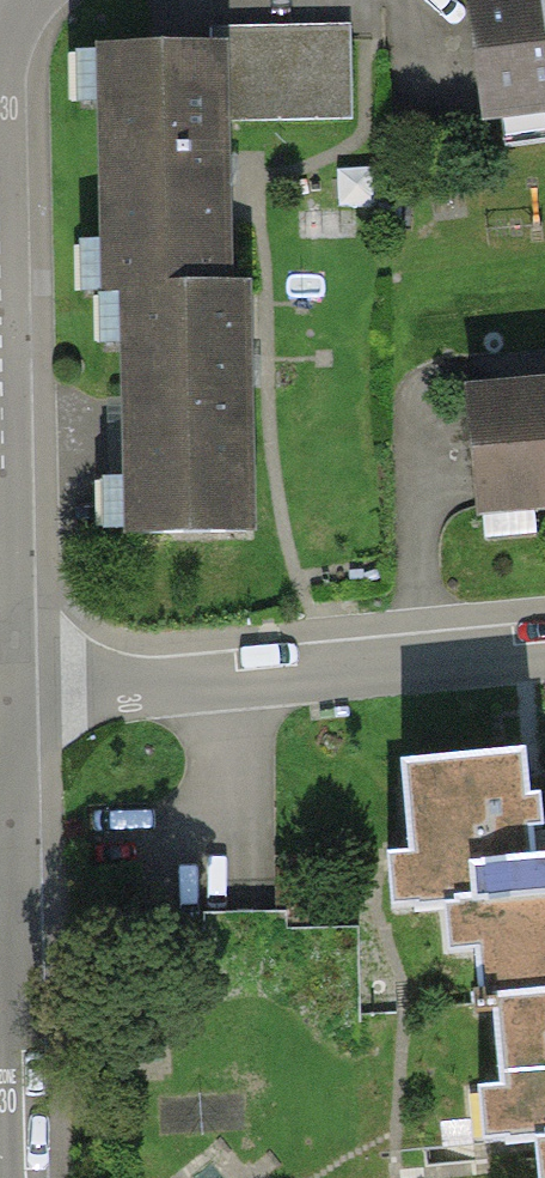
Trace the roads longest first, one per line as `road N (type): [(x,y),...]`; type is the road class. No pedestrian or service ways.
road 1 (residential): [(4,703),(544,652)]
road 2 (residential): [(4,703),(12,1177)]
road 3 (residential): [(0,358),(4,703)]

